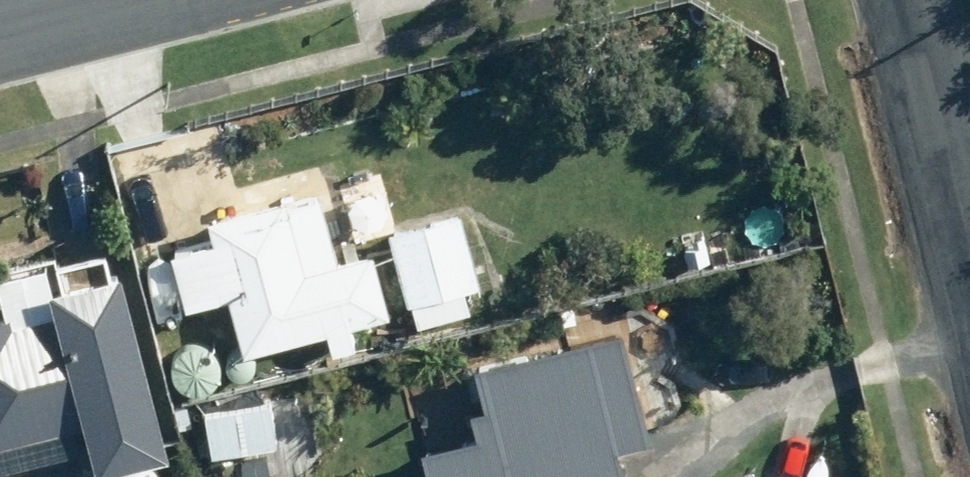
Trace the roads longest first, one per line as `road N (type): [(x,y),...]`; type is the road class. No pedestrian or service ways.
road 1 (residential): [(969,260),(904,0)]
road 2 (residential): [(121,0),(0,31)]

